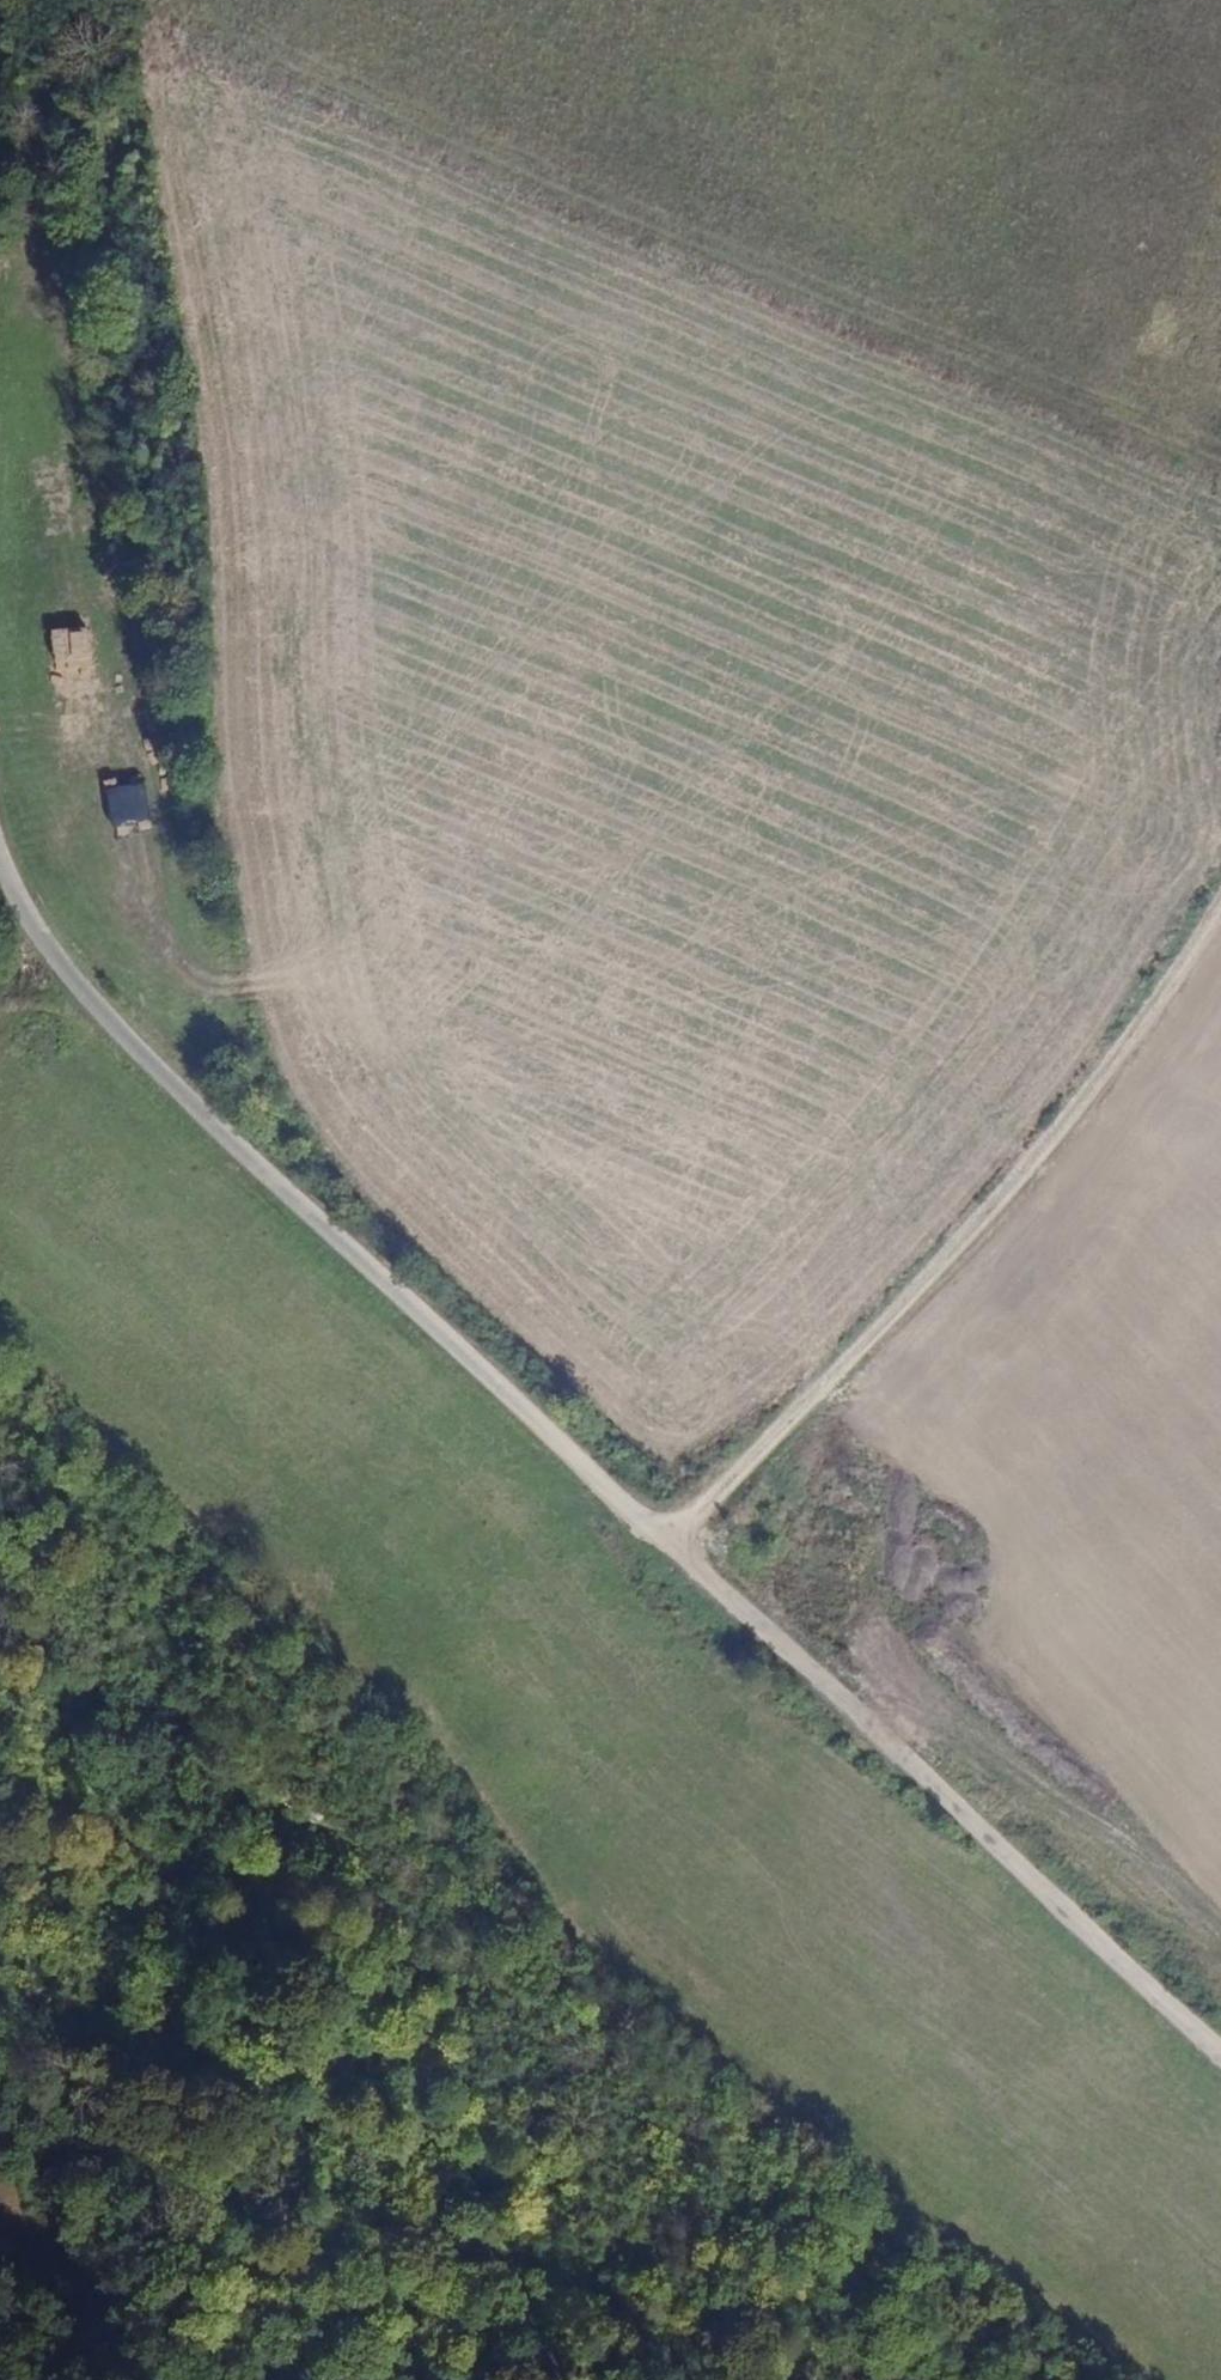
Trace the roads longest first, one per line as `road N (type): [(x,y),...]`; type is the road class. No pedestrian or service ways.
road 1 (track): [(1220,908),(1064,1139),(923,1300),(679,1543),(1220,2055)]
road 2 (unclassified): [(679,1543),(494,1383),(114,1029),(56,959),(0,856)]

